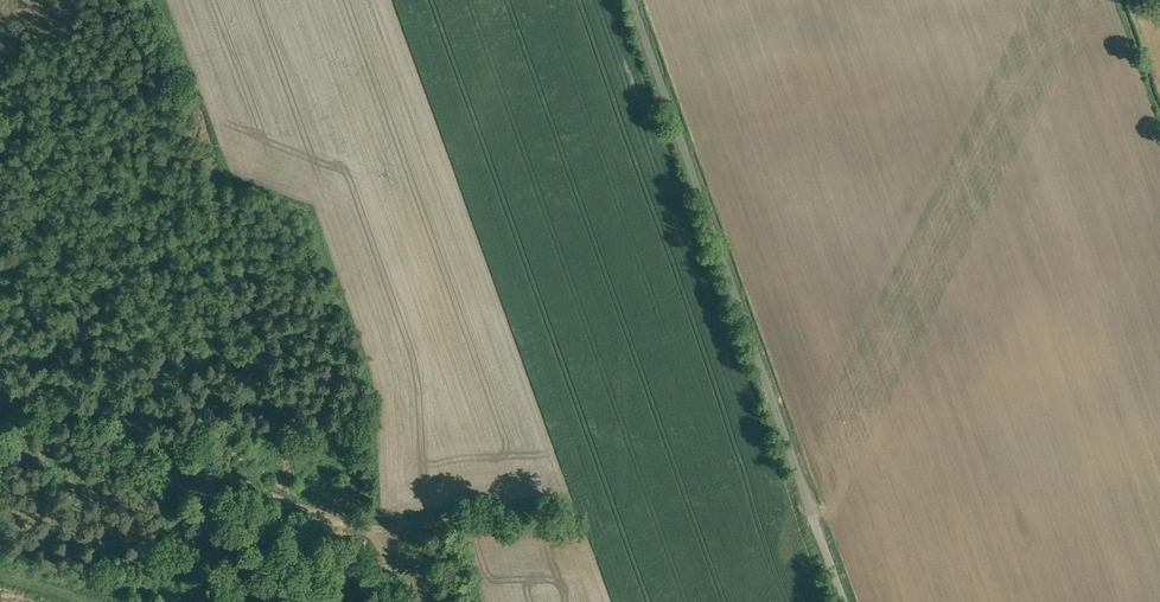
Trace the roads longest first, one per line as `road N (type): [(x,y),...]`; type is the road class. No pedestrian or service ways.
road 1 (unclassified): [(630,0),(835,601)]

